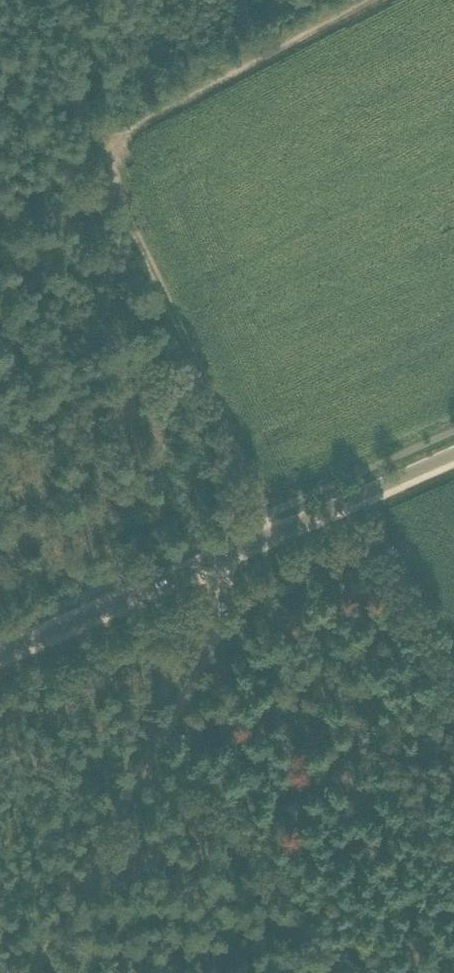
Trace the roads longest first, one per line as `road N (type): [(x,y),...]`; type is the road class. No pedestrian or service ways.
road 1 (unclassified): [(0,653),(453,453)]
road 2 (track): [(222,555),(229,579),(224,611),(32,972)]
road 3 (track): [(181,341),(28,0)]
road 4 (track): [(372,0),(94,145)]
road 5 (track): [(263,515),(181,341)]

